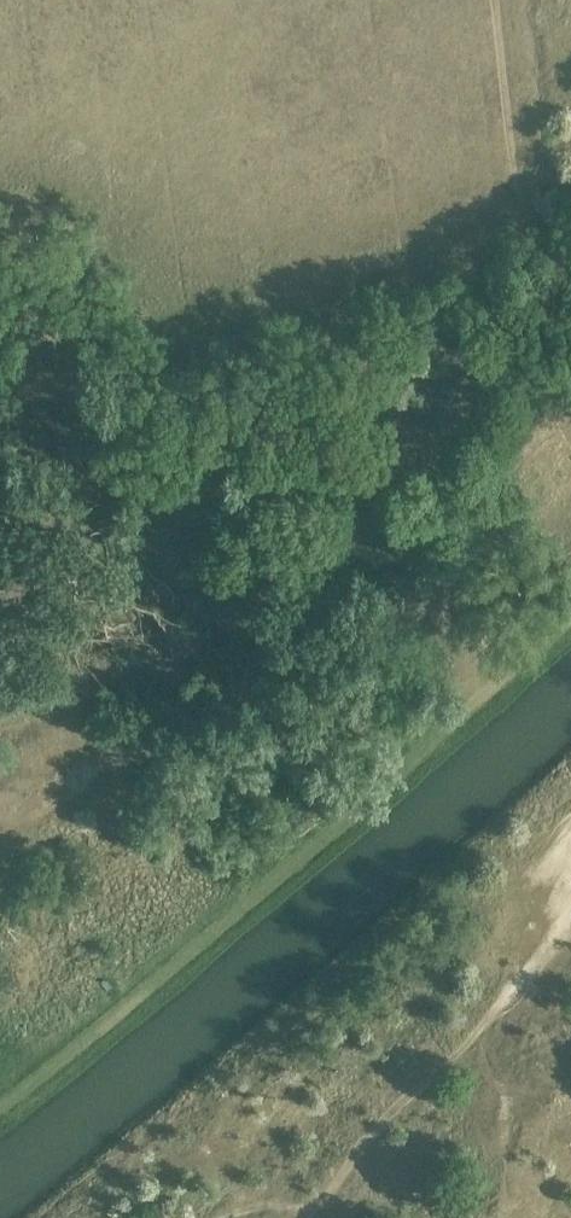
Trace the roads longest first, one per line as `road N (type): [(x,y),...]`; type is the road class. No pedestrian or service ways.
road 1 (track): [(0,1107),(280,879),(570,618)]

